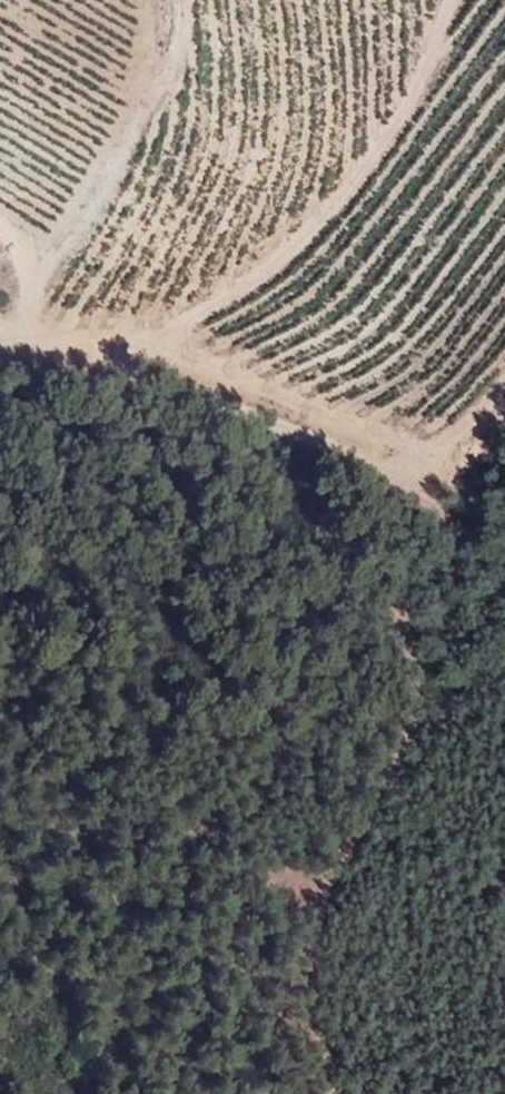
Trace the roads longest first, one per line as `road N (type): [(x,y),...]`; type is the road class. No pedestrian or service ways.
road 1 (track): [(480,0),(432,104),(372,176),(132,346),(19,293),(0,272)]
road 2 (track): [(338,1093),(307,1043),(305,912),(397,710),(403,664),(396,606)]

